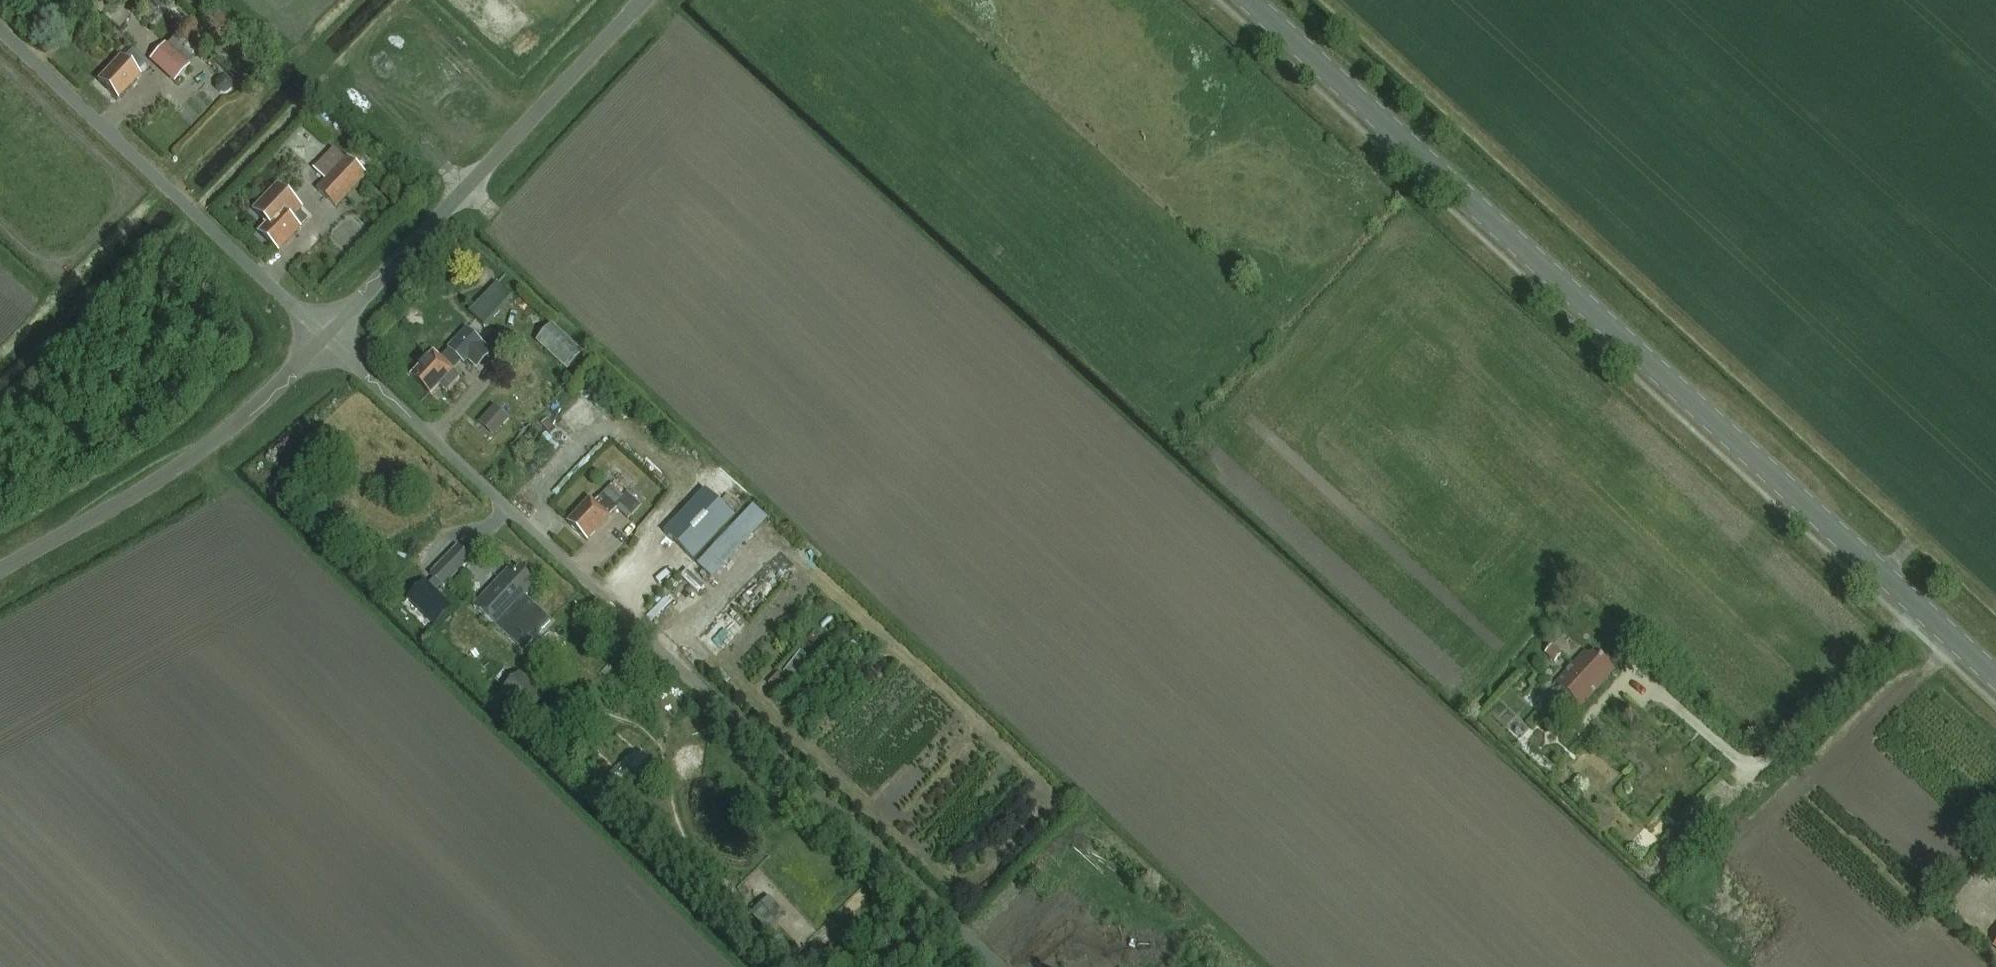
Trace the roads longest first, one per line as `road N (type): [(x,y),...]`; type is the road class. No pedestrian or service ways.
road 1 (secondary): [(1995,677),(1249,0)]
road 2 (unclassified): [(995,966),(324,338)]
road 3 (unclassified): [(324,338),(643,0)]
road 4 (unclassified): [(324,338),(0,33)]
road 5 (unclassified): [(0,588),(141,508),(214,448),(324,338)]

